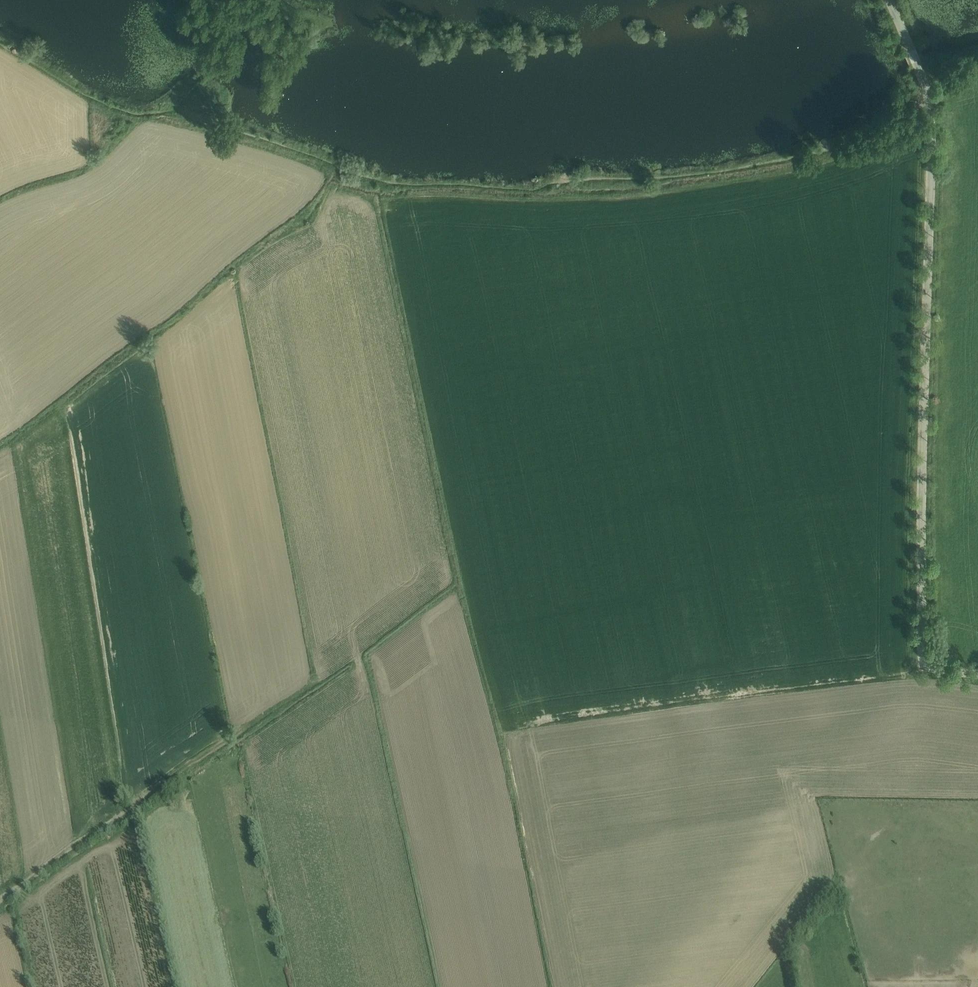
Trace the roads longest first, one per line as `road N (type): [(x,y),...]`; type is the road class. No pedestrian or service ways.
road 1 (unclassified): [(889,0),(928,94),(933,144),(923,645),(930,668),(977,676)]
road 2 (track): [(0,902),(317,681)]

